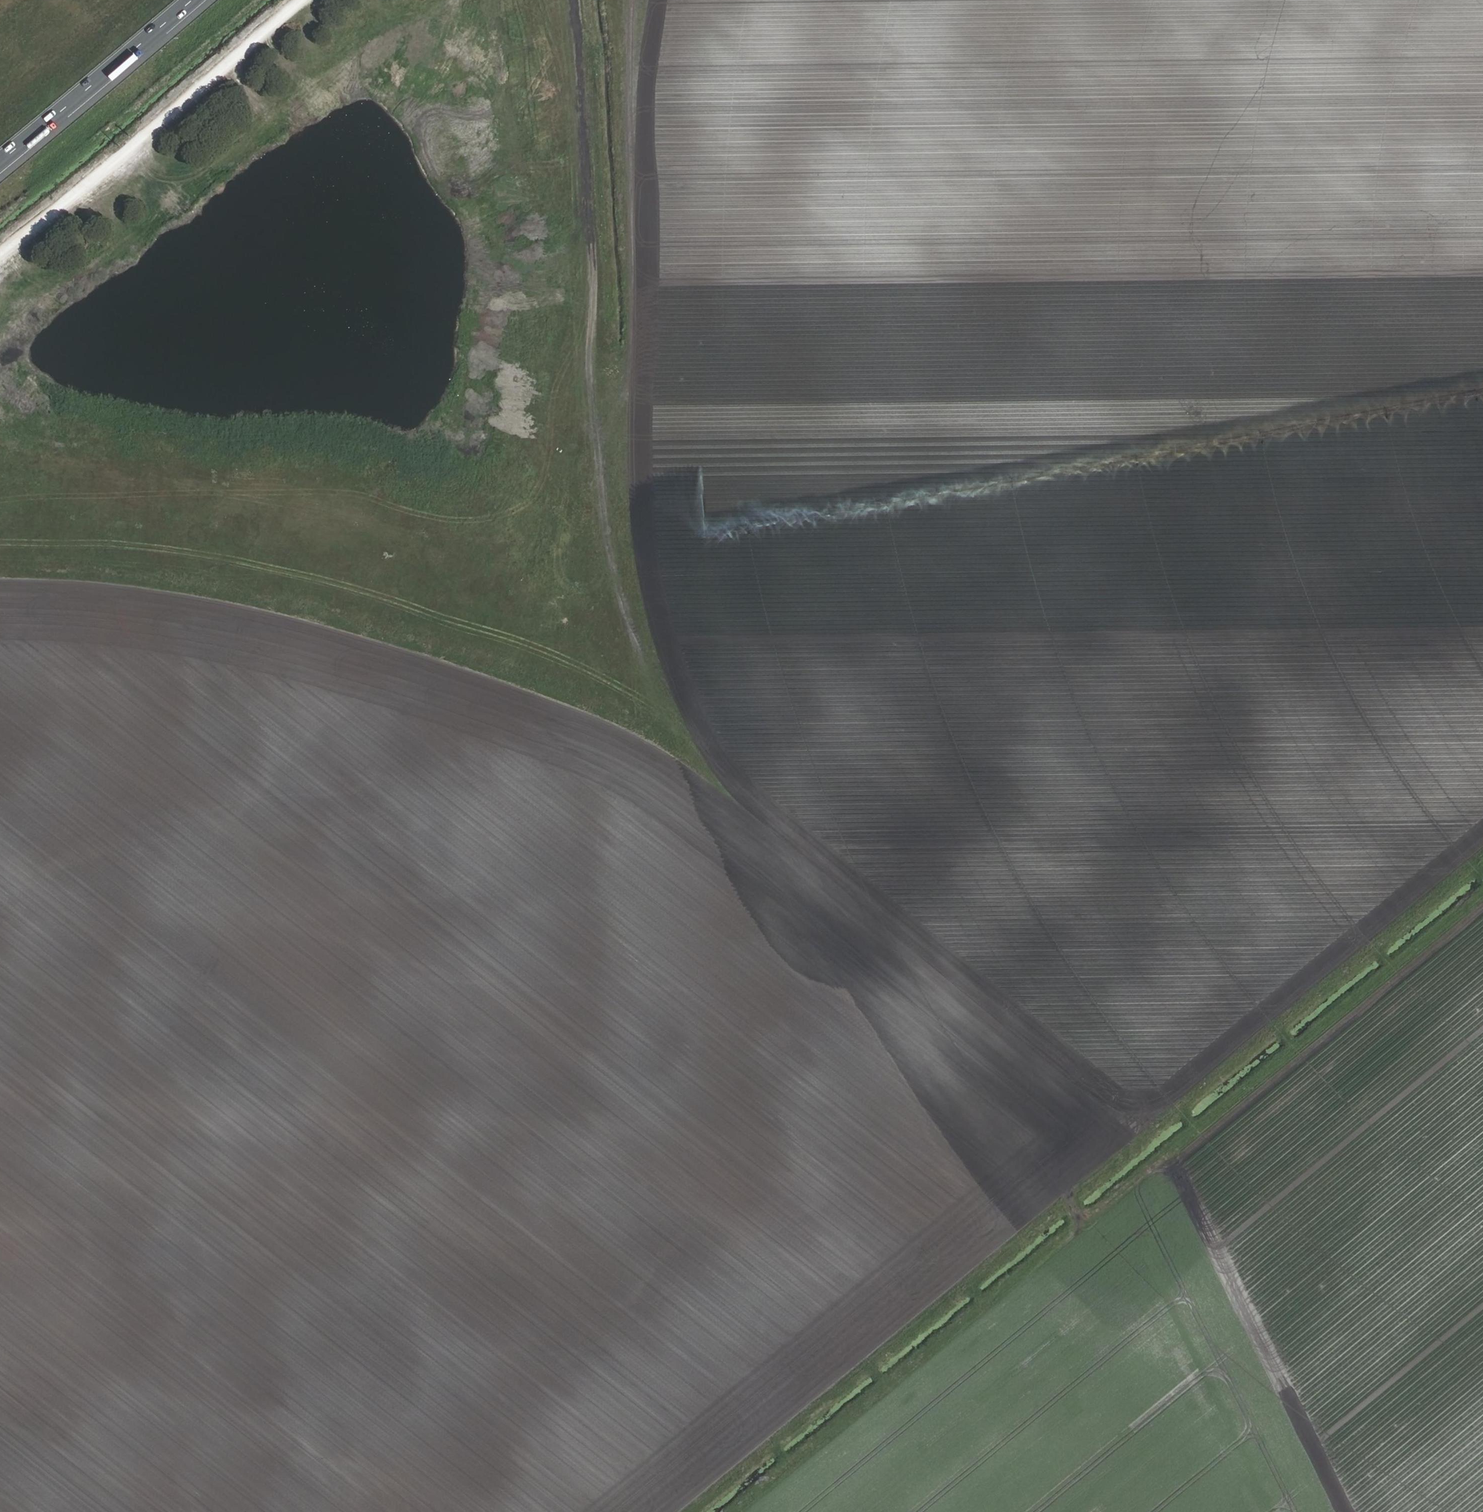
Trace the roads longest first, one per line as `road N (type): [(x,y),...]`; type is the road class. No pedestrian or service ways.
road 1 (track): [(0,255),(300,0)]
road 2 (motorway): [(0,165),(195,0)]

